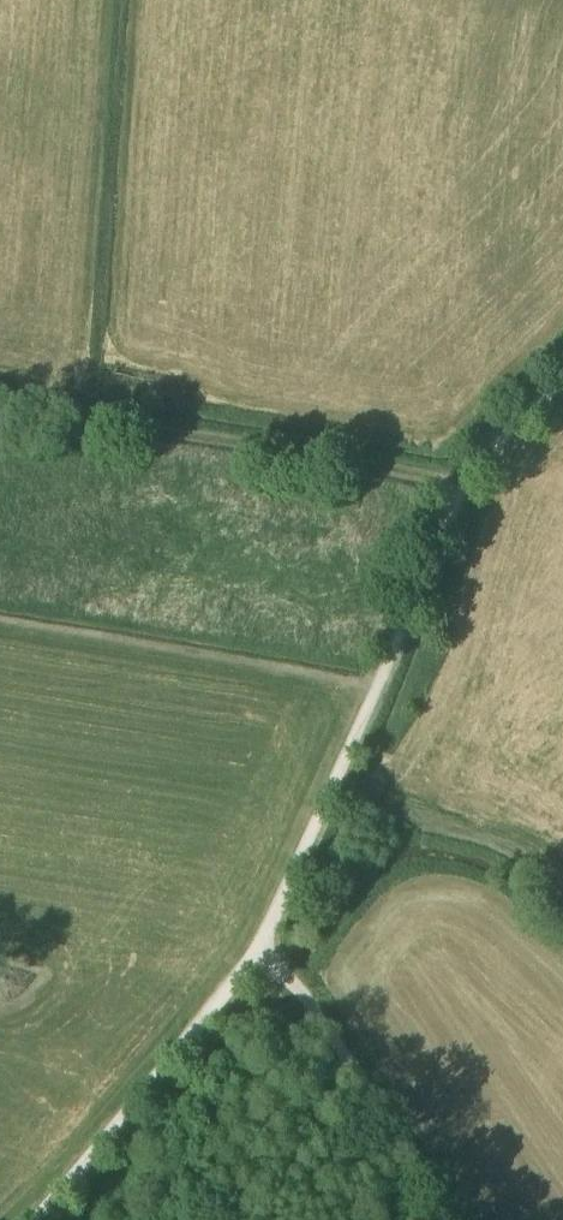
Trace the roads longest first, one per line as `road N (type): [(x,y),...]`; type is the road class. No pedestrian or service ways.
road 1 (track): [(261,955),(454,494),(562,379)]
road 2 (track): [(454,494),(419,477),(0,408)]
road 3 (track): [(33,1219),(261,955)]
road 4 (track): [(455,1219),(315,1000),(261,955)]
road 5 (track): [(562,879),(336,779)]

